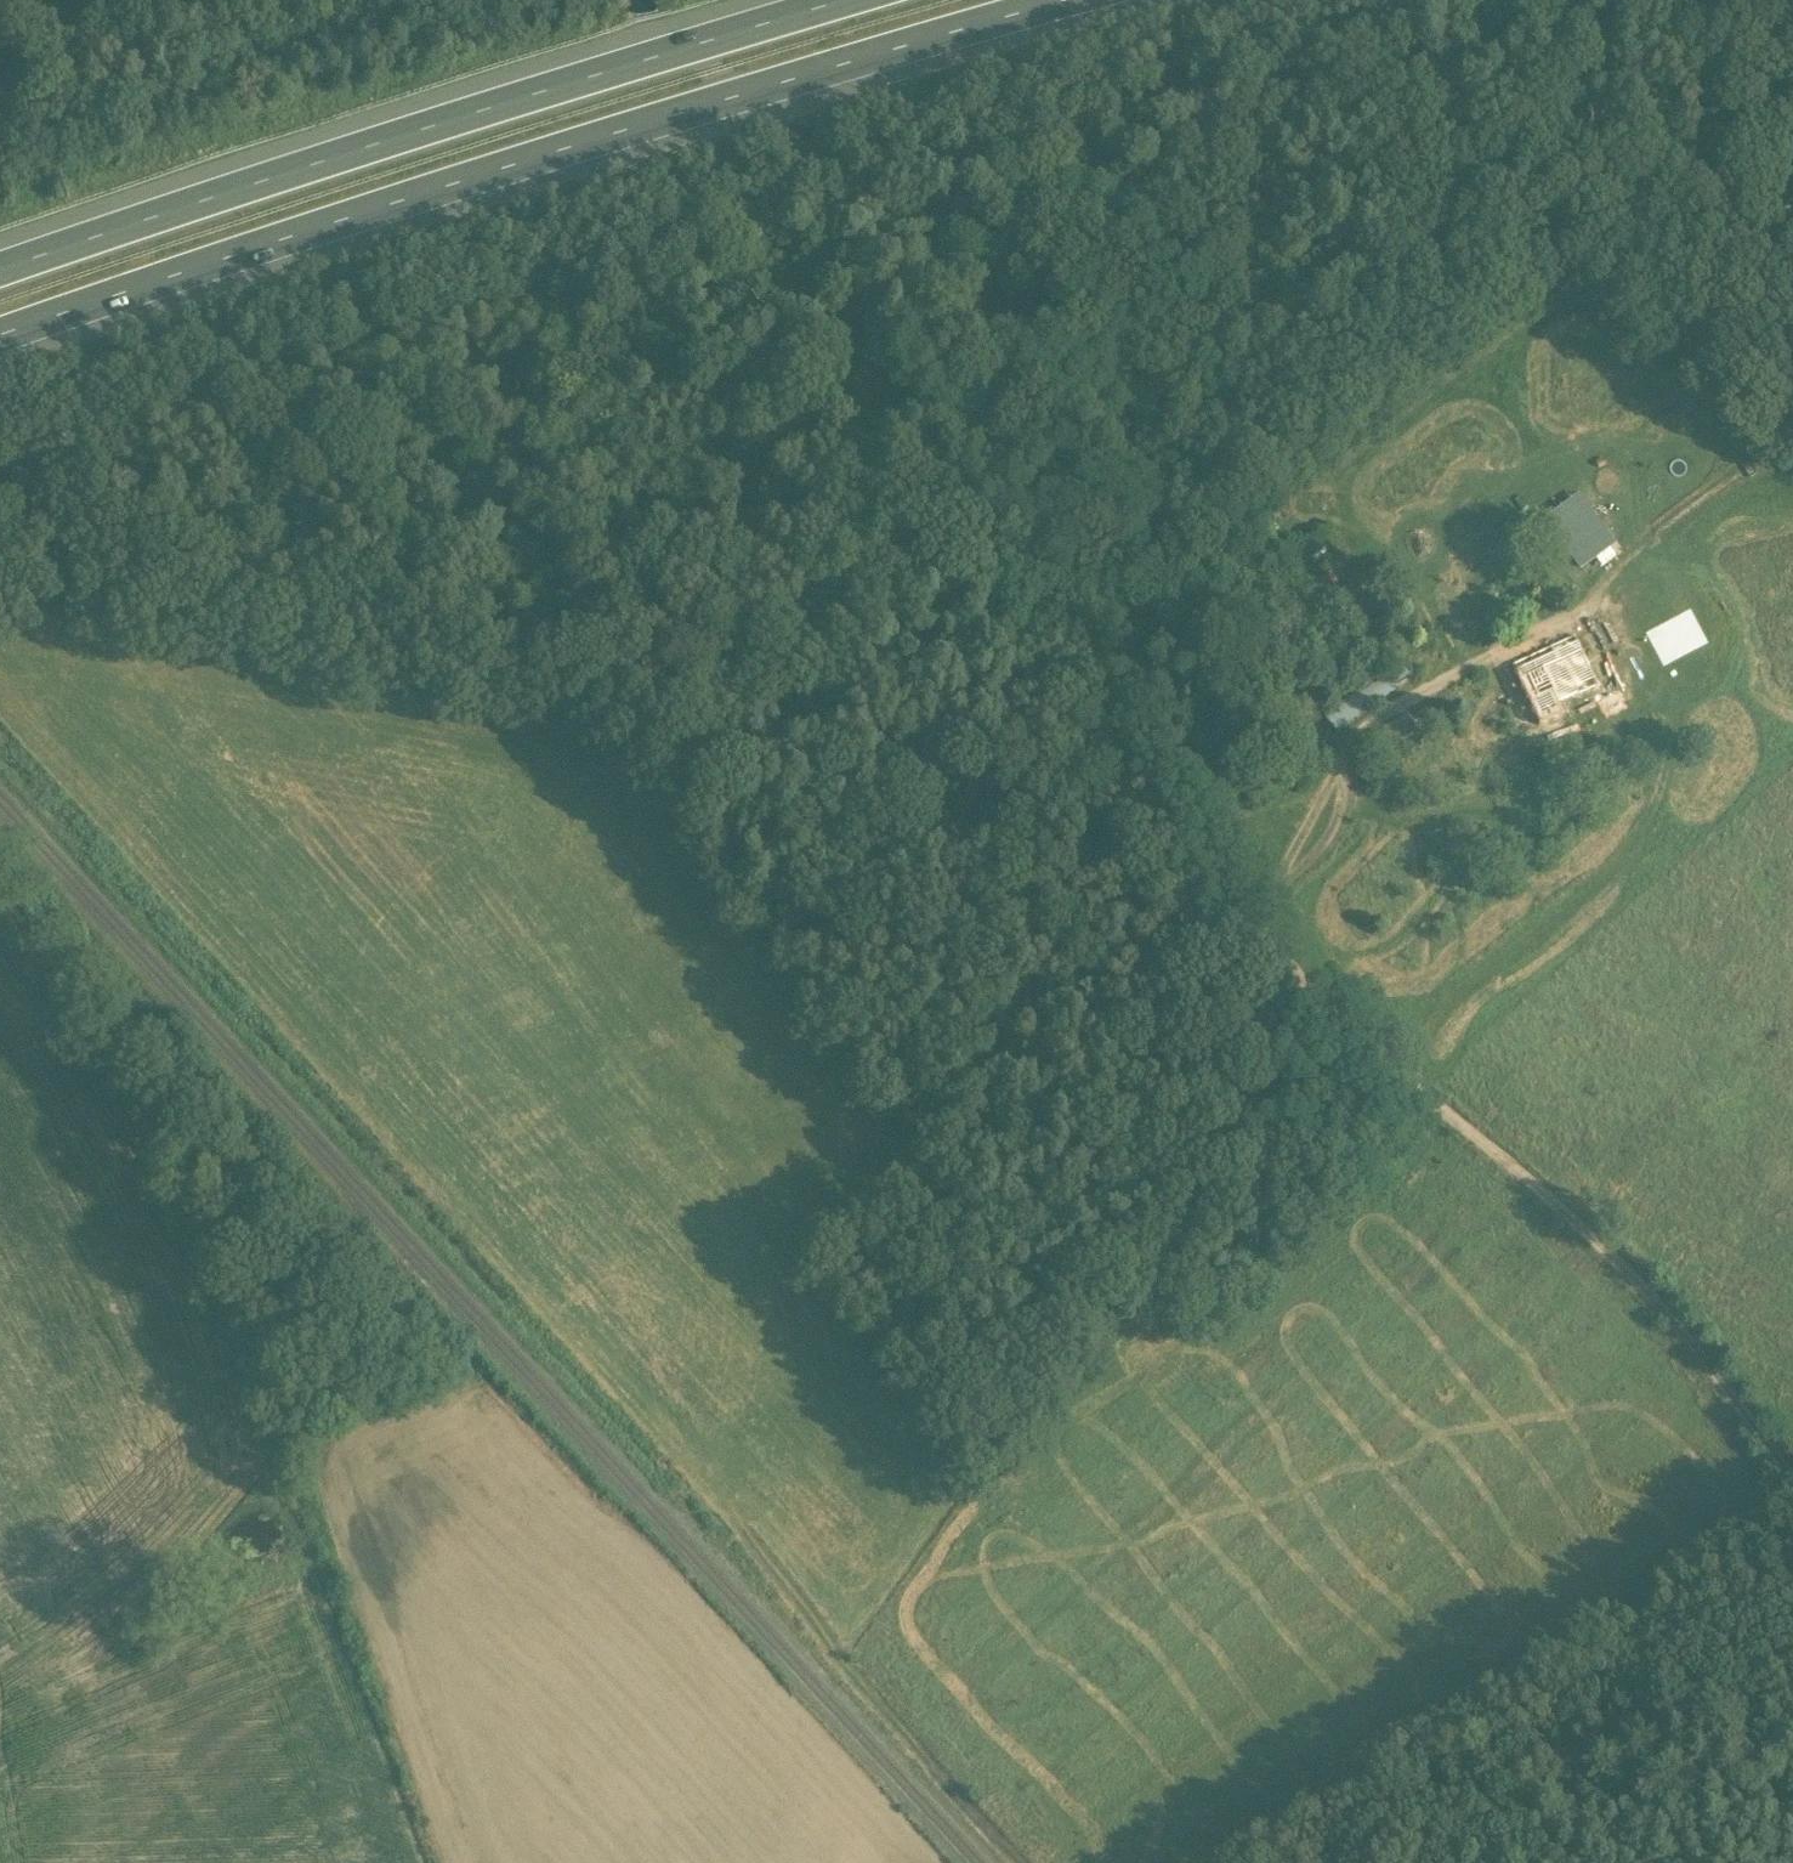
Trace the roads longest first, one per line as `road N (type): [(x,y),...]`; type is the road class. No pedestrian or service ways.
road 1 (track): [(626,0),(958,290),(1261,923),(1341,1027),(1568,1208),(1681,1324),(1792,1482)]
road 2 (motorway): [(0,335),(409,199),(1076,0)]
road 3 (motorway): [(848,0),(0,271)]
road 4 (track): [(1022,1862),(839,1659),(746,1536)]

